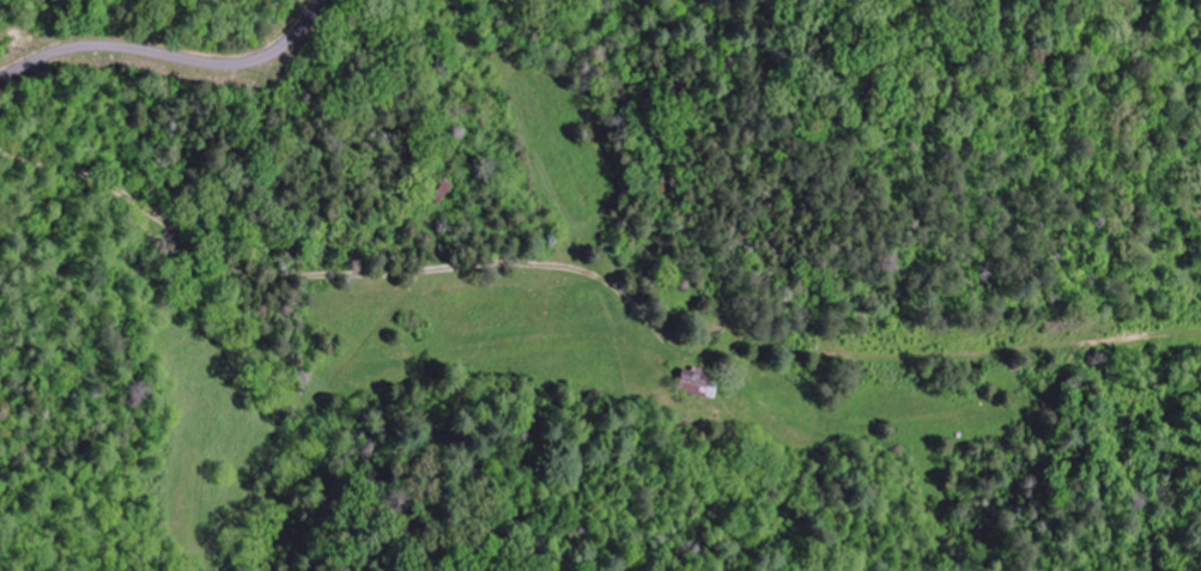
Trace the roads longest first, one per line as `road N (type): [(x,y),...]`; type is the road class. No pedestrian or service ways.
road 1 (residential): [(0,80),(86,48),(249,65),(299,36),(325,0)]

